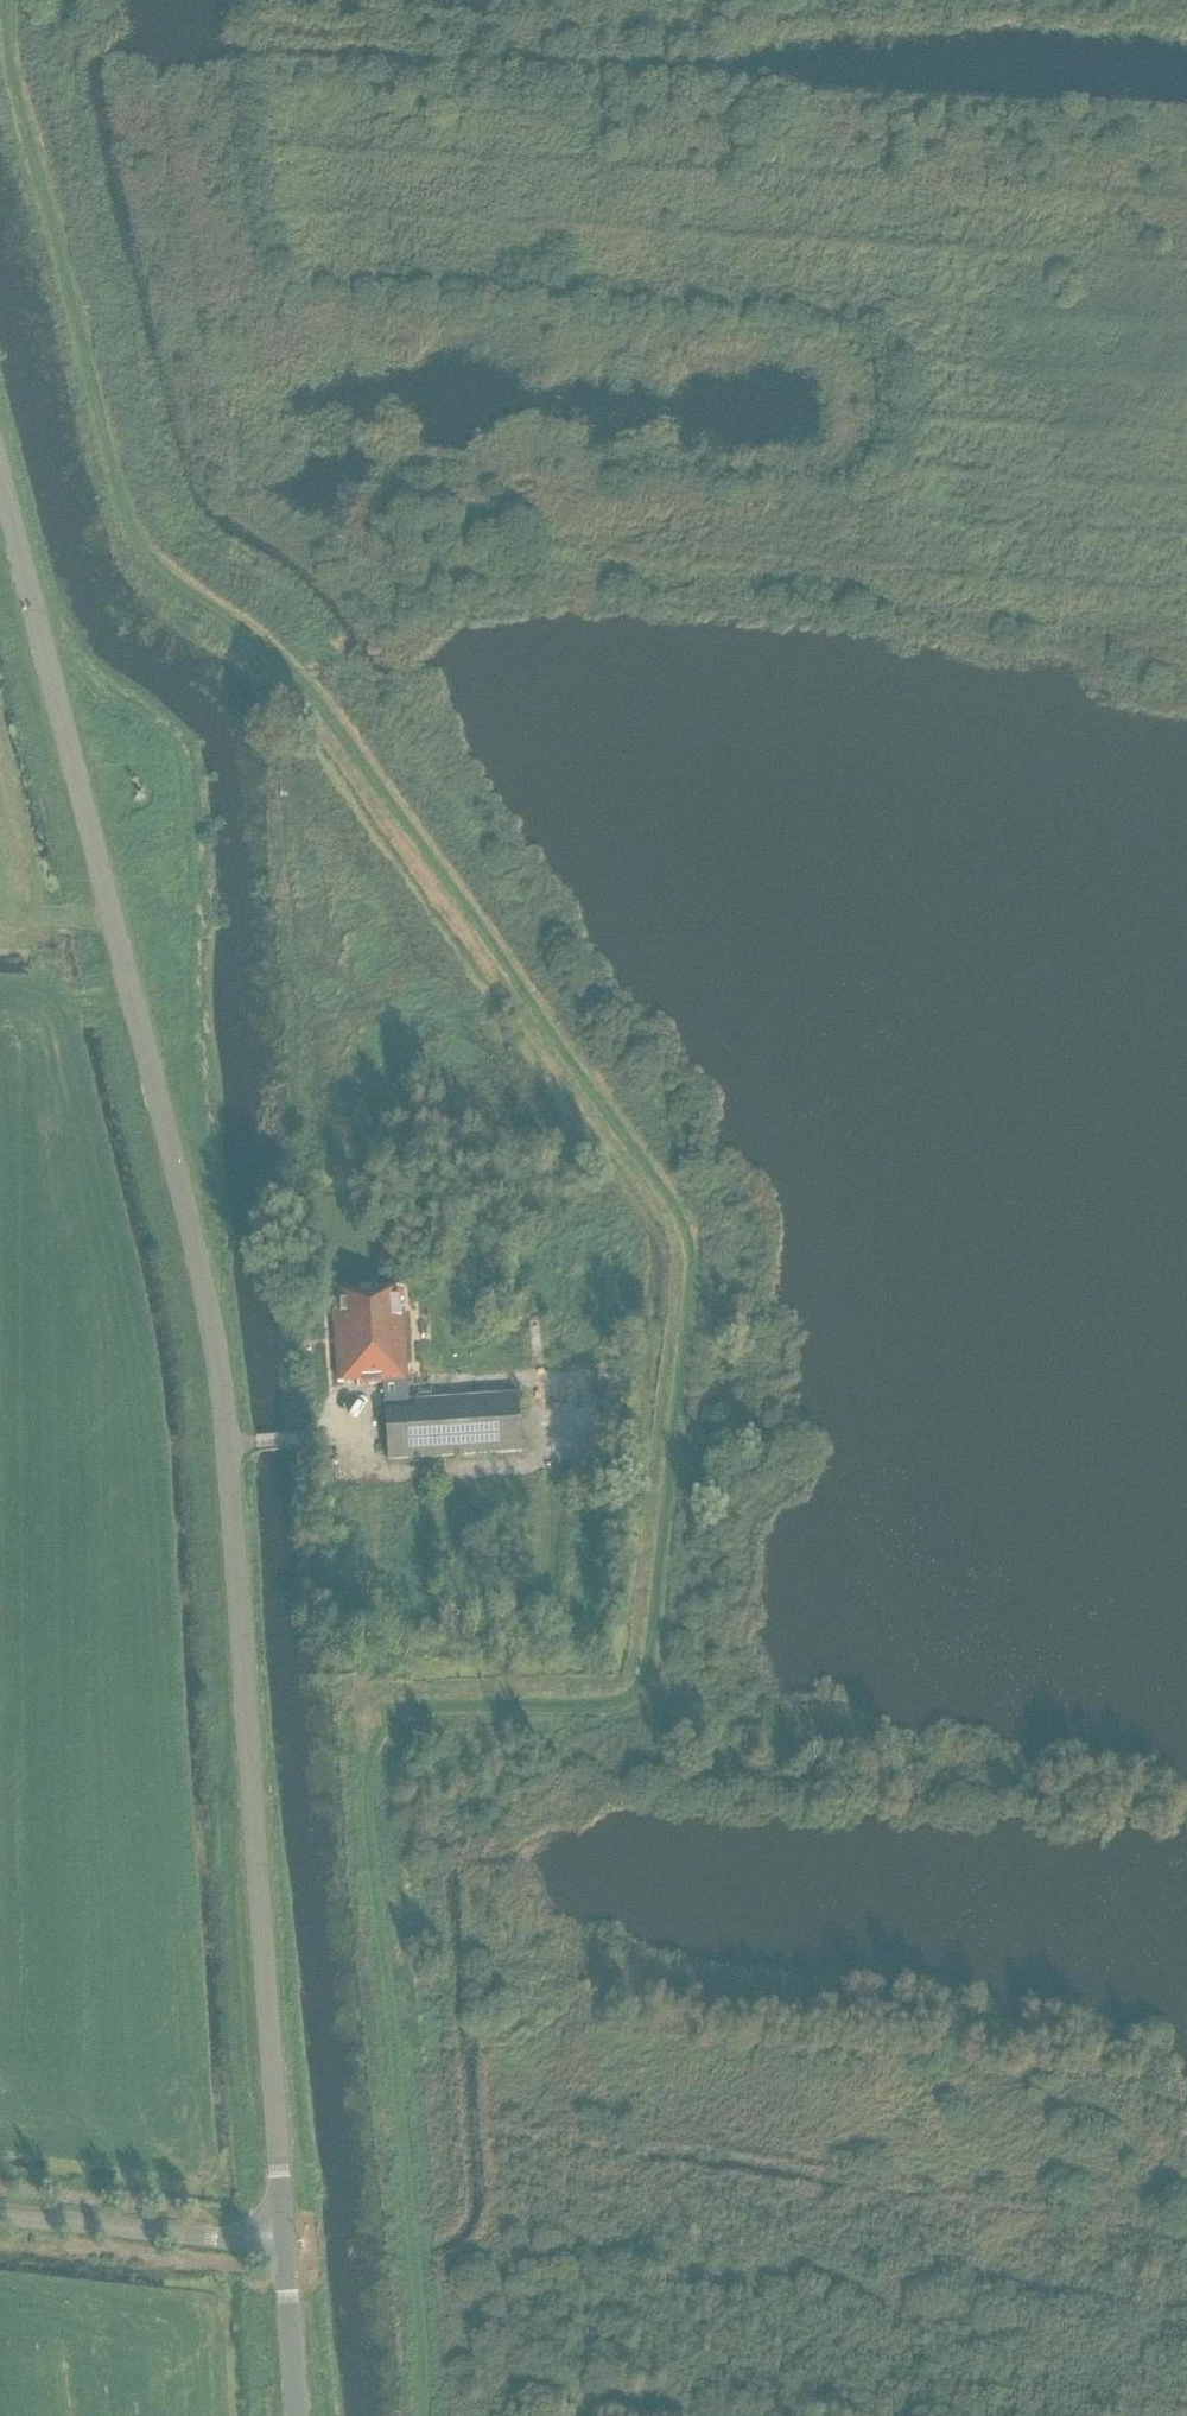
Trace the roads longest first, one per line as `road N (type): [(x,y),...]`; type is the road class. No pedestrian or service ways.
road 1 (track): [(14,0),(26,106),(131,513),(157,565),(278,664),(368,757),(690,1228),(654,1651),(639,1684),(609,1698),(426,1707),(385,1728),(372,1754),(430,2415)]
road 2 (tertiary): [(284,2249),(223,1385),(193,1242),(0,507)]
road 3 (tertiary): [(284,2249),(0,2222)]
road 4 (tertiary): [(294,2415),(284,2249)]

